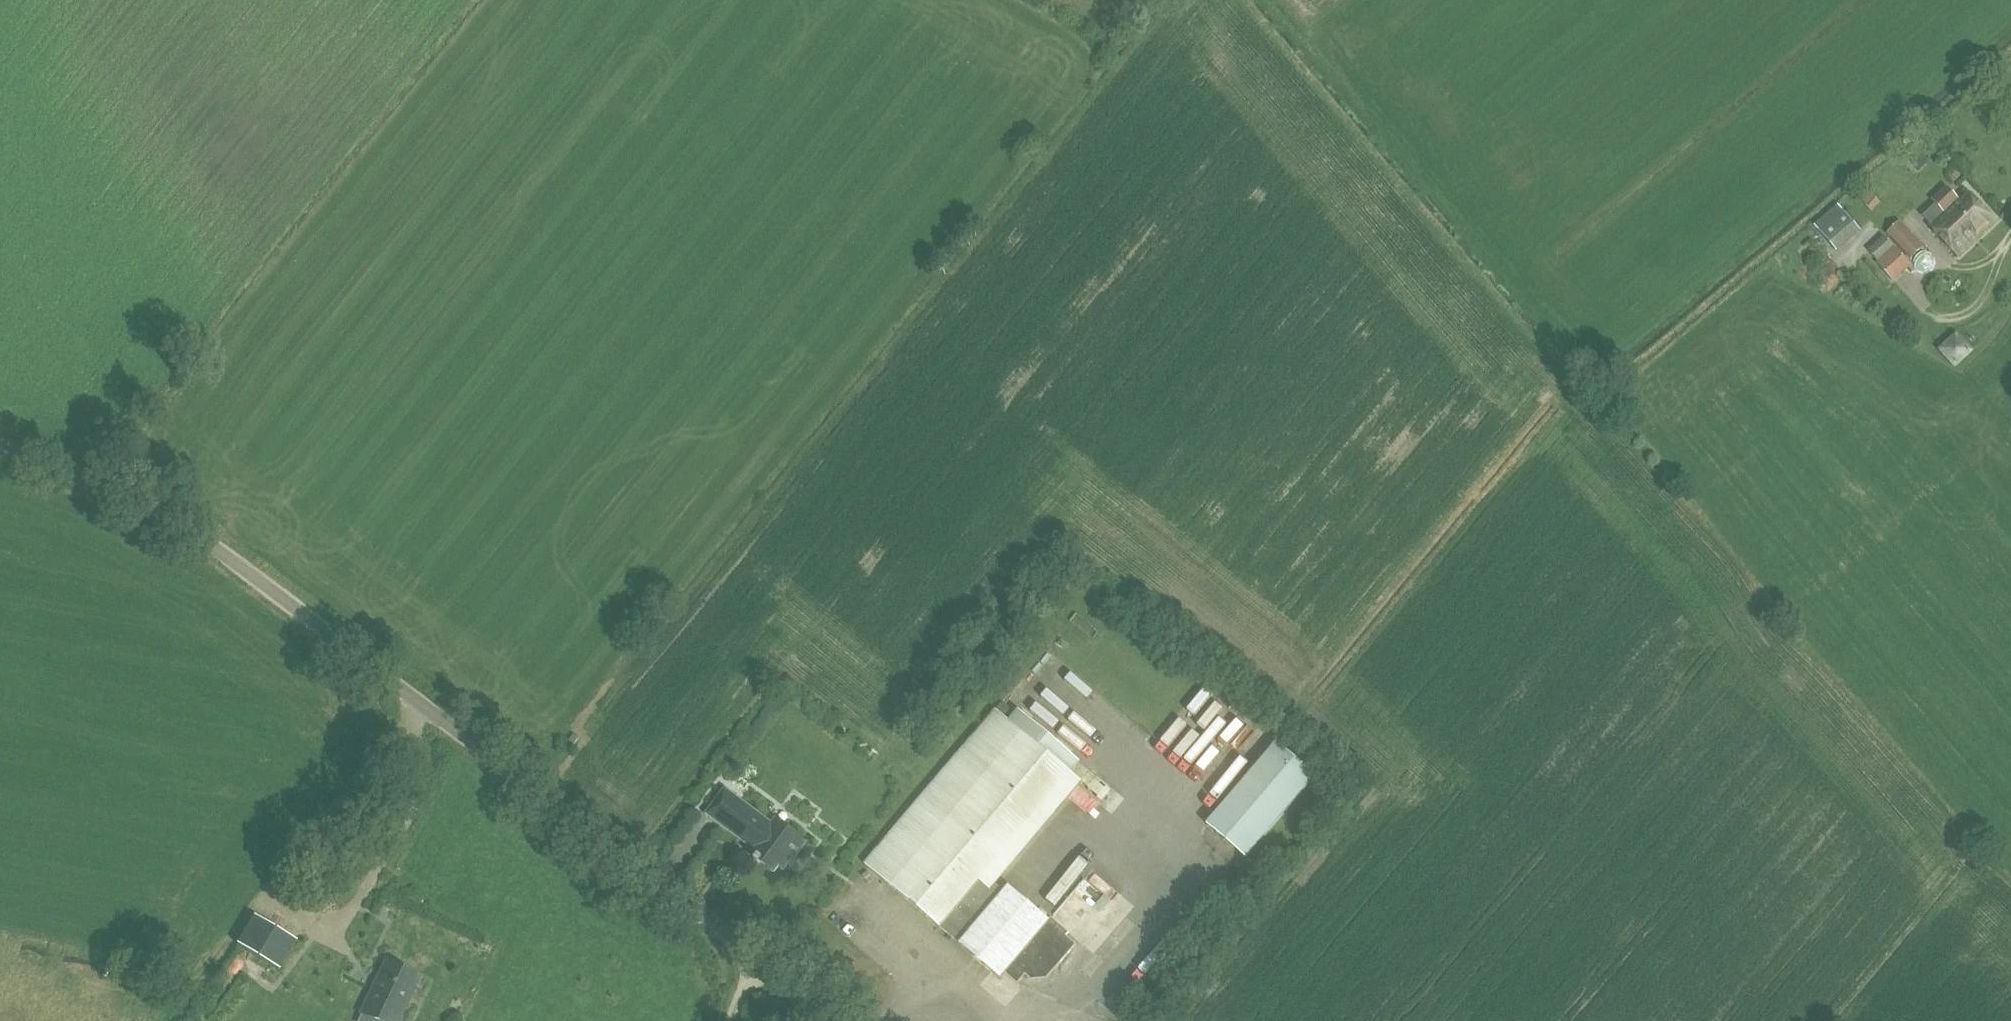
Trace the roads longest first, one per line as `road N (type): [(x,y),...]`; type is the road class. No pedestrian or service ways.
road 1 (unclassified): [(842,1020),(417,708),(213,541),(0,440)]

